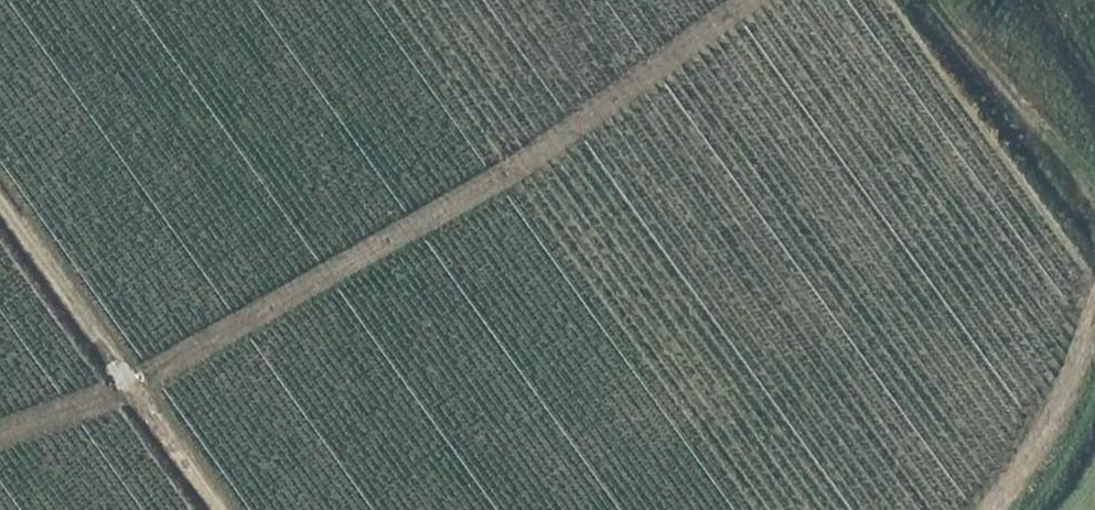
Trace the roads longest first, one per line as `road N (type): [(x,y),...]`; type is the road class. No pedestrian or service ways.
road 1 (track): [(0,206),(223,509)]

